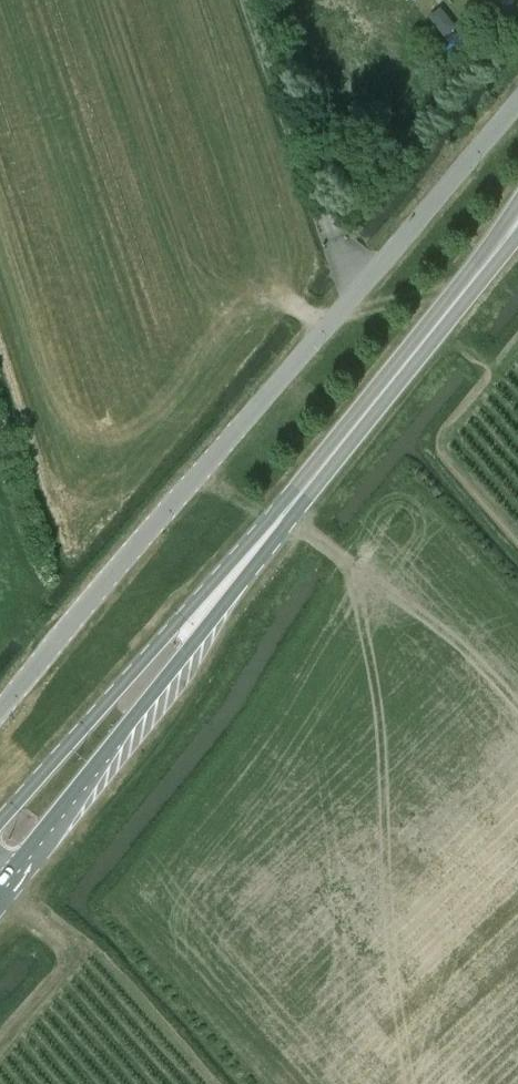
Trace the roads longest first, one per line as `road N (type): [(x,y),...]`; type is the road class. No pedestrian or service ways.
road 1 (unclassified): [(0,711),(517,92)]
road 2 (tertiary): [(0,888),(262,540)]
road 3 (tertiary): [(262,540),(517,221)]
road 4 (tertiary): [(262,540),(0,819)]

